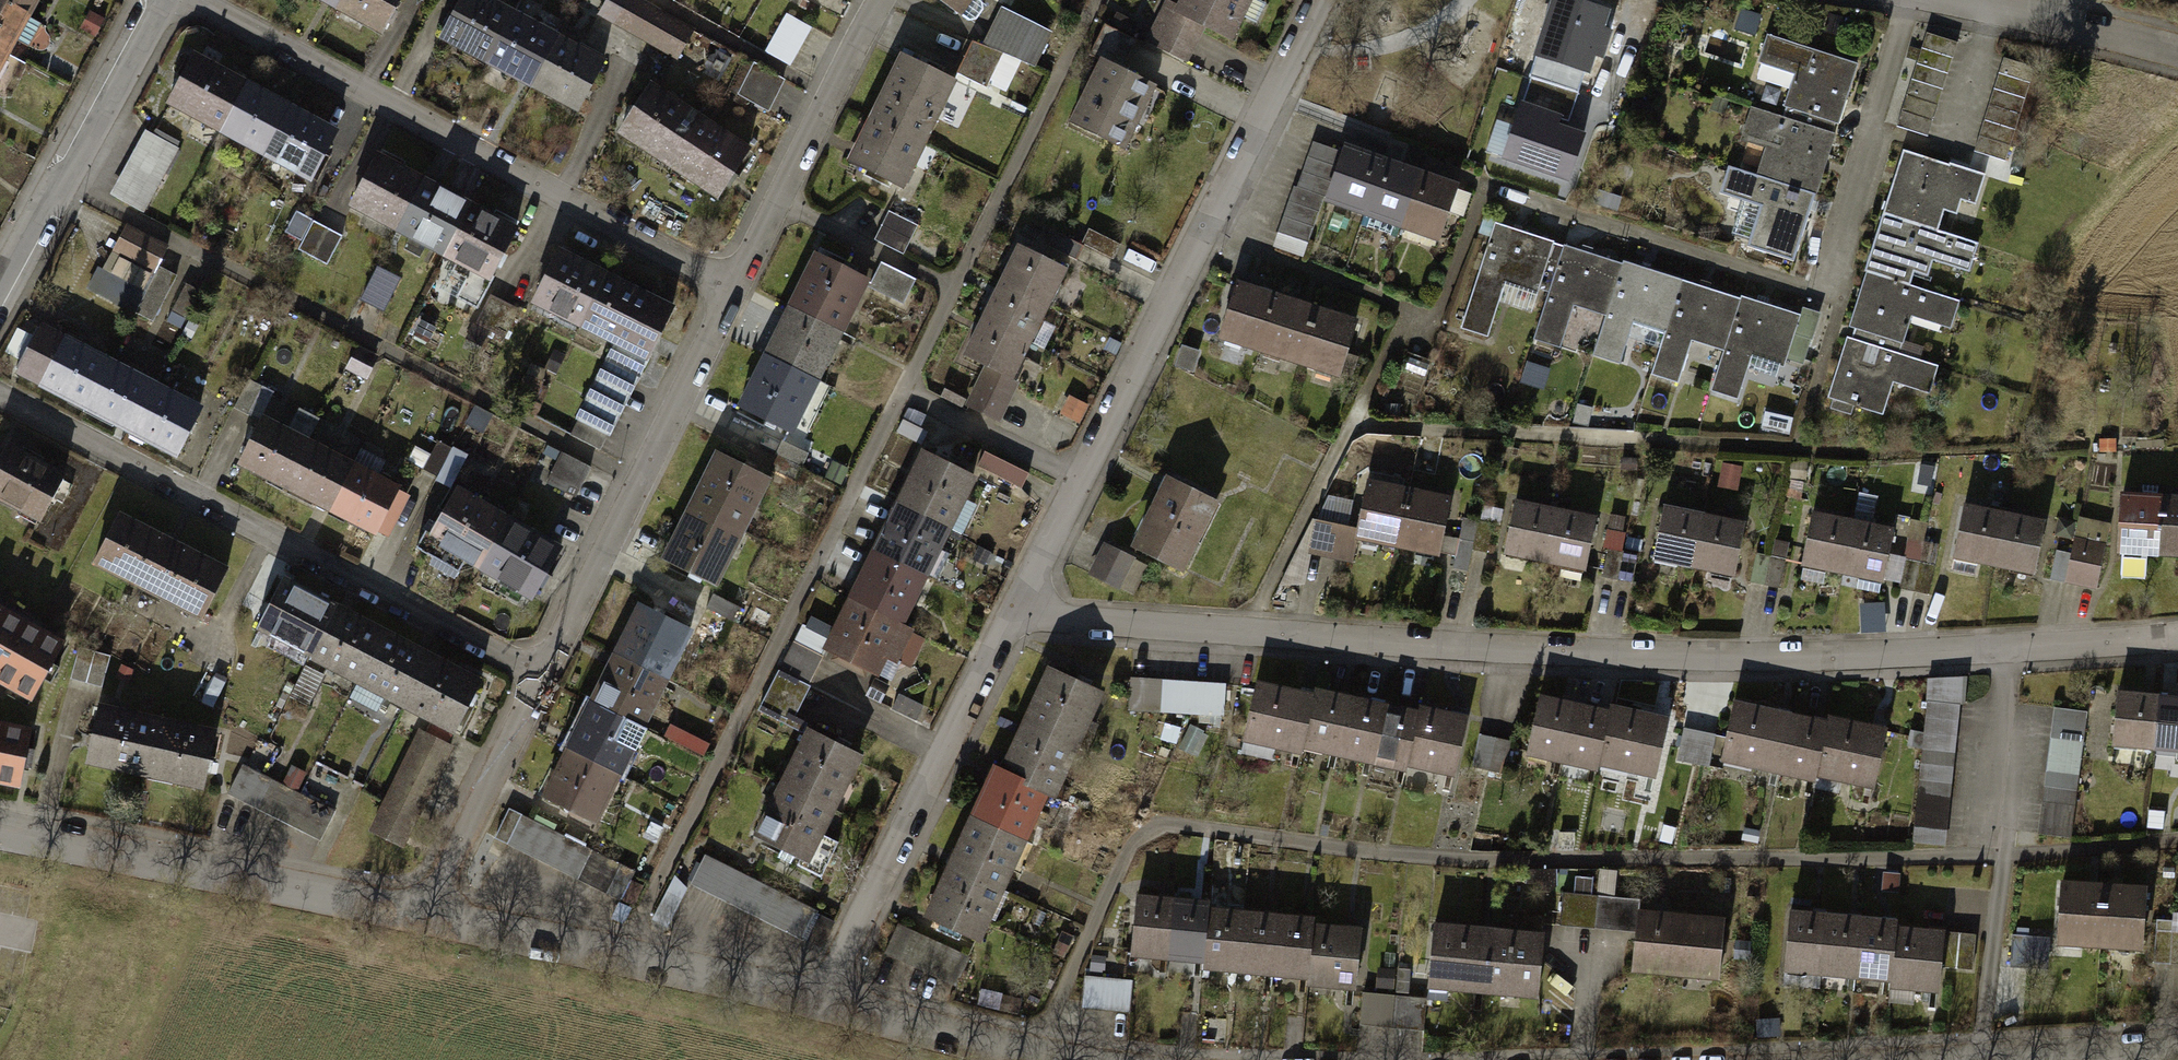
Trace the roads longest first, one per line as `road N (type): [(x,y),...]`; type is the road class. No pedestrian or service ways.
road 1 (residential): [(1009,621),(1701,658),(2177,636)]
road 2 (residential): [(1009,621),(1317,0)]
road 3 (residential): [(541,669),(0,400)]
road 4 (residential): [(731,291),(208,0)]
road 5 (residential): [(2177,1034),(1722,1059)]
road 6 (residential): [(428,903),(0,829)]
road 7 (residential): [(541,669),(731,291)]
road 8 (residential): [(824,992),(1009,621)]
road 9 (residential): [(824,992),(428,903)]
road 10 (residential): [(161,0),(0,302)]
road 11 (residential): [(731,291),(883,0)]
road 12 (residential): [(1127,1059),(824,992)]
road 13 (residential): [(1908,0),(1825,293)]
road 14 (residential): [(428,903),(541,669)]
road 15 (residential): [(1953,0),(2177,44)]

